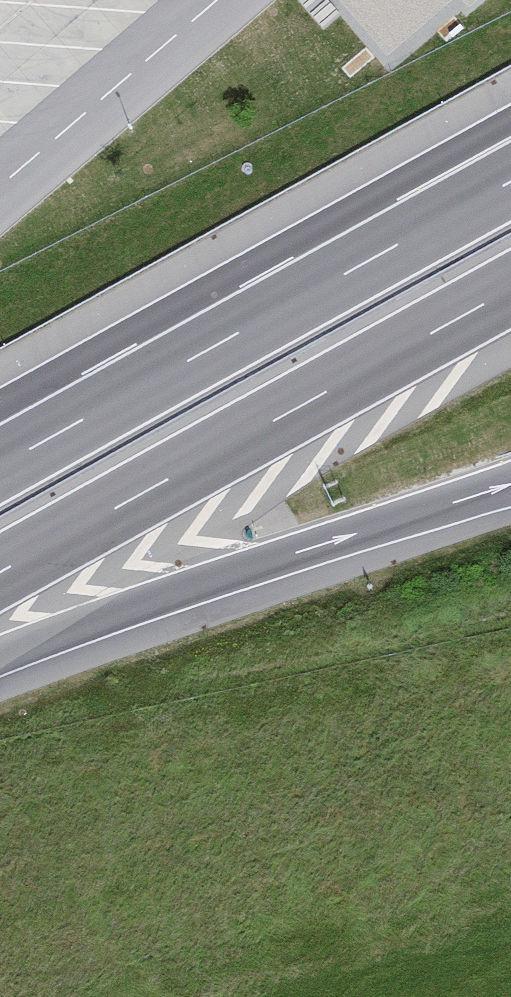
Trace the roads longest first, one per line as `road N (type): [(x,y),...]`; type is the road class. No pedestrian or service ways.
road 1 (motorway): [(0,573),(510,290)]
road 2 (motorway): [(416,233),(0,464)]
road 3 (motorway): [(0,655),(260,566)]

